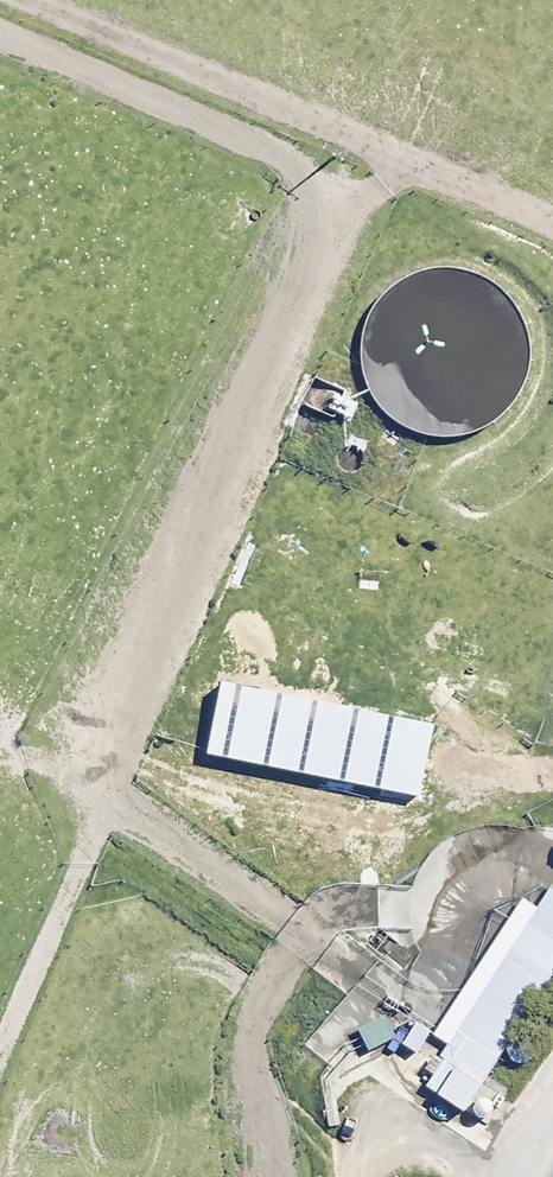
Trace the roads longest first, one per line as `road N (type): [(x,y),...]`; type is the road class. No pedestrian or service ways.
road 1 (track): [(0,35),(254,143),(322,193),(327,227),(319,261),(97,794),(298,935),(253,1023),(272,1176)]
road 2 (track): [(23,0),(552,223)]

